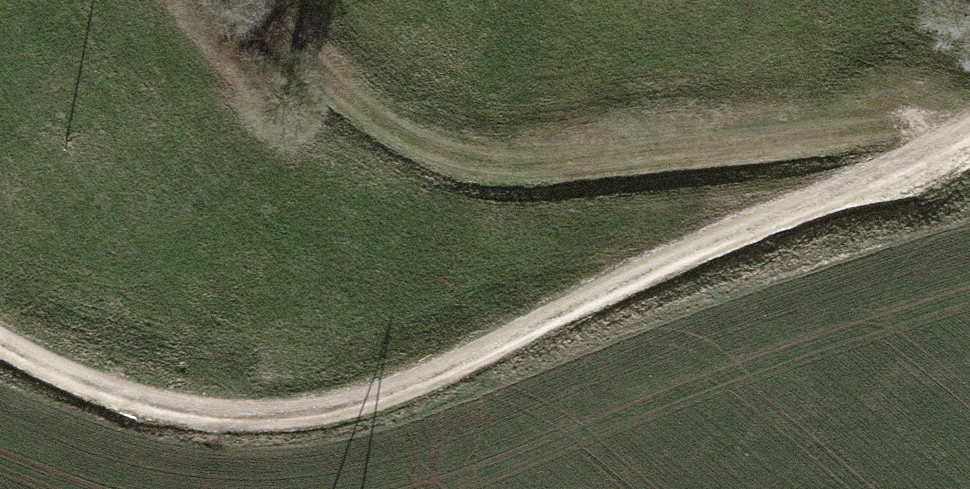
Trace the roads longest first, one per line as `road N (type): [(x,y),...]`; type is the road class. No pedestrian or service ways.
road 1 (track): [(969,129),(437,375),(360,402),(273,418),(187,415),(85,384),(0,343)]
road 2 (track): [(944,141),(890,118),(795,141),(497,166),(437,152),(368,118),(282,56),(245,0)]

